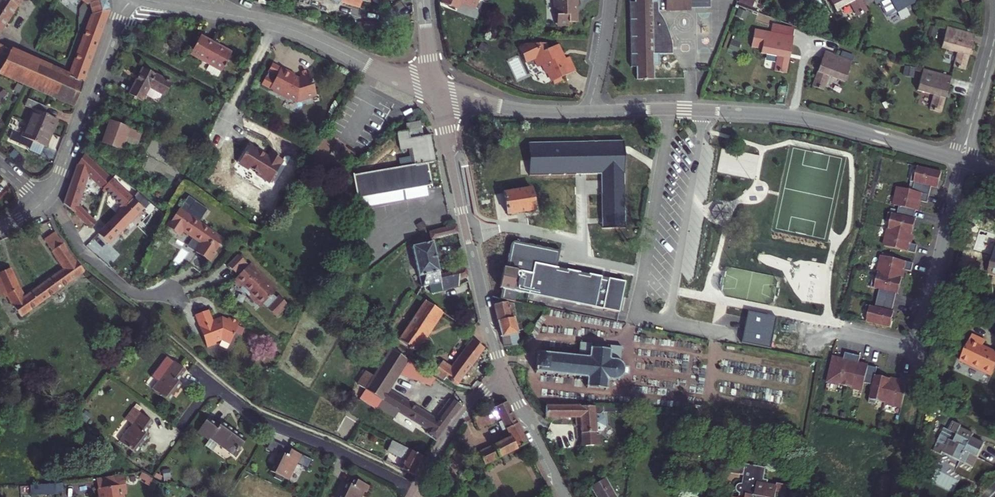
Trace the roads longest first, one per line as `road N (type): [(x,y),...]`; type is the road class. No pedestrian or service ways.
road 1 (residential): [(962,161),(793,116),(588,112)]
road 2 (tertiary): [(438,94),(285,27),(147,0)]
road 3 (tertiary): [(438,94),(504,374)]
road 4 (residential): [(962,161),(918,353),(844,335)]
road 5 (residential): [(418,490),(258,416),(214,383)]
road 6 (residential): [(124,0),(56,187)]
road 7 (residential): [(56,187),(70,231),(90,258),(133,293),(173,292)]
road 8 (residential): [(588,112),(516,109),(438,94)]
road 9 (residential): [(504,374),(456,424),(418,490)]
road 10 (tertiary): [(504,374),(566,496)]
road 11 (residential): [(994,32),(962,161)]

